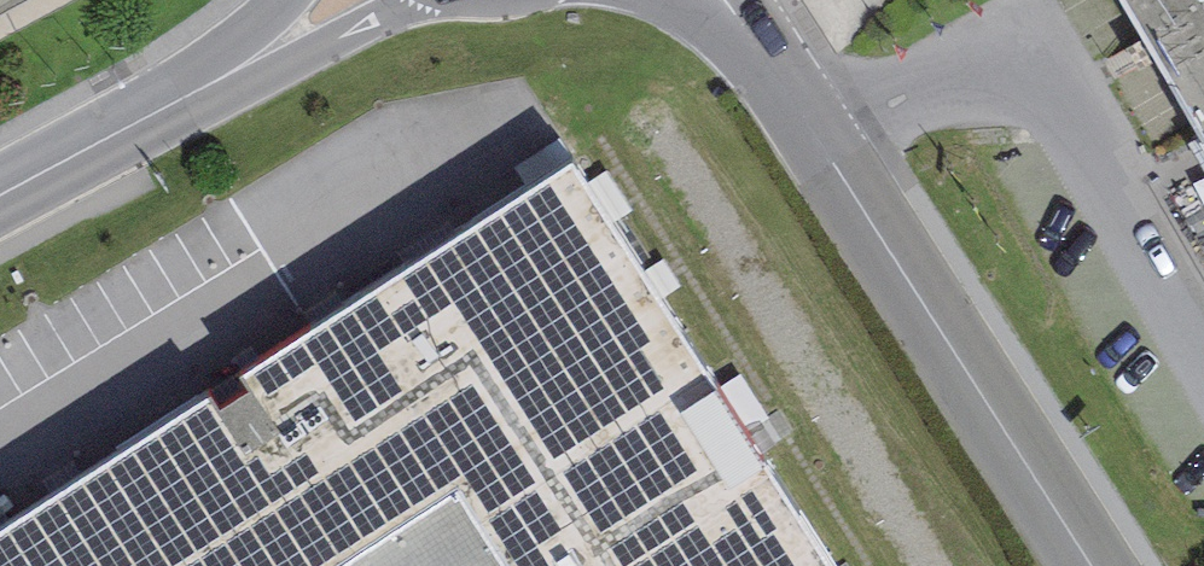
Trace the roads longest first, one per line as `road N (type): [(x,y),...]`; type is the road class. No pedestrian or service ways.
road 1 (tertiary): [(1091,565),(767,45)]
road 2 (unclassified): [(200,88),(251,82),(418,0)]
road 3 (unclassified): [(200,88),(0,194)]

